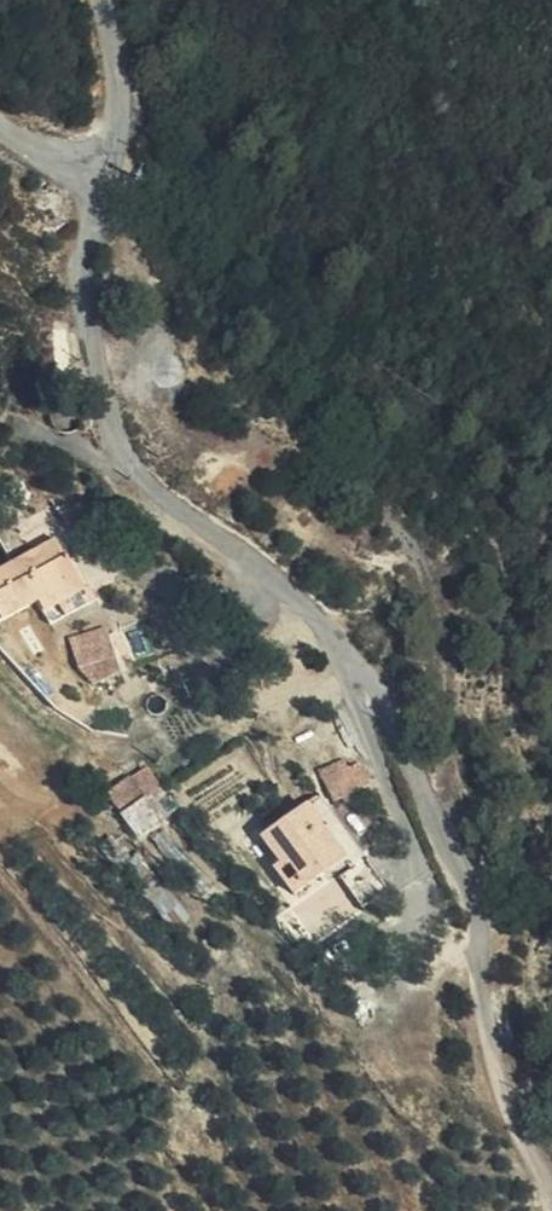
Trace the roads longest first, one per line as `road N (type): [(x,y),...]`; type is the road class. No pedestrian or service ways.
road 1 (unclassified): [(104,156),(94,272),(102,370),(135,458),(283,581),(397,736),(474,899),(500,1069),(547,1179),(548,1210)]
road 2 (unclassified): [(104,0),(122,74),(122,133),(104,156)]

